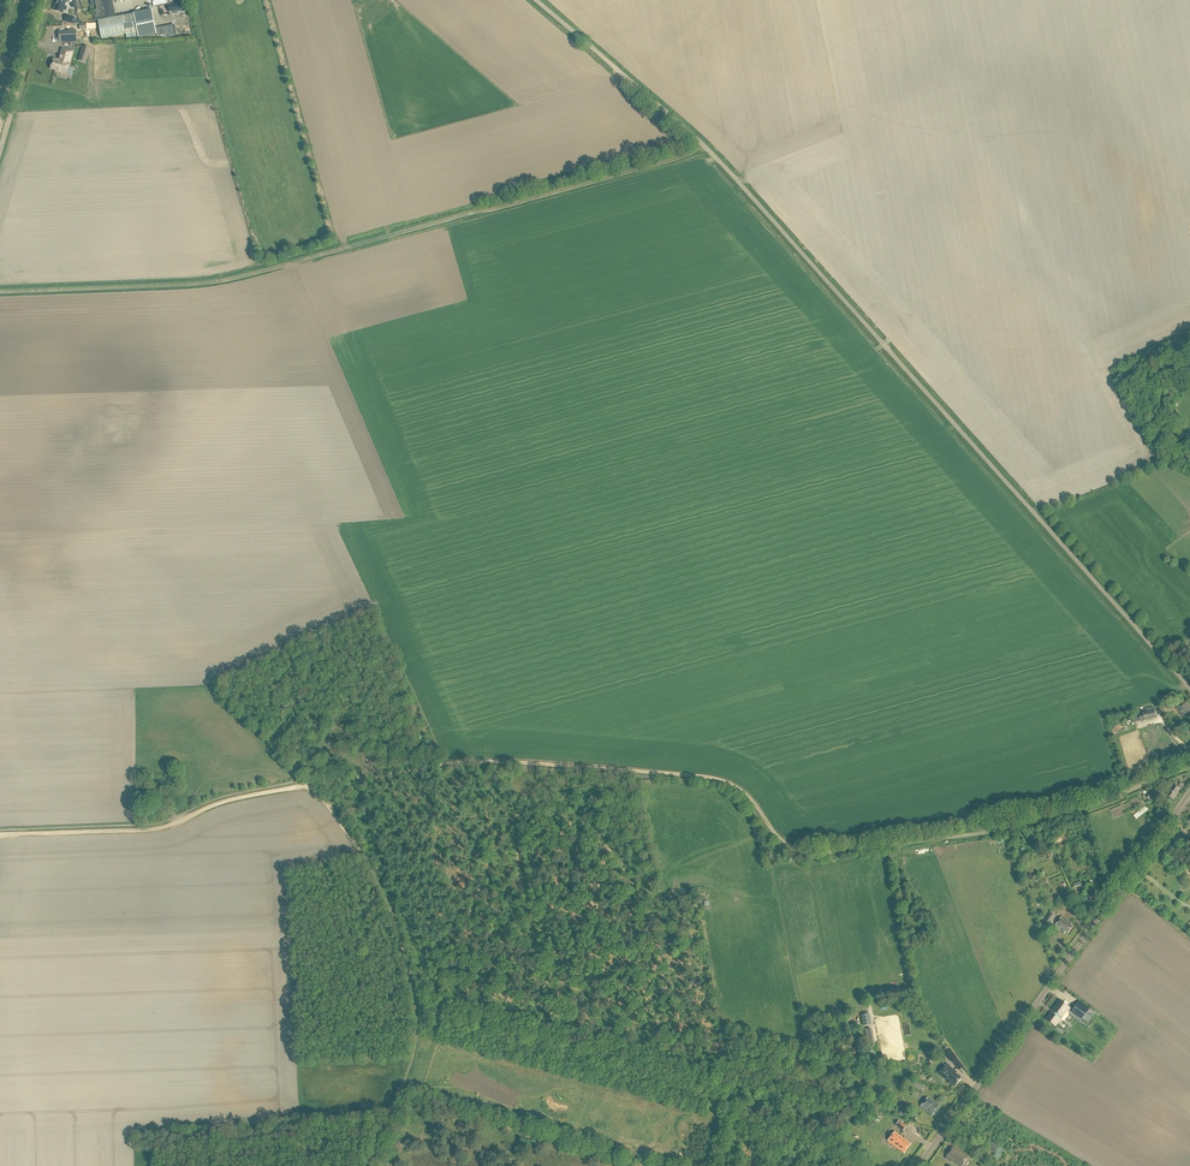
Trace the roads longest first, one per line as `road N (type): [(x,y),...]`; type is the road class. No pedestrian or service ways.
road 1 (unclassified): [(536,0),(715,157),(1189,688)]
road 2 (track): [(0,292),(226,280),(679,157),(703,144)]
road 3 (track): [(306,787),(485,762),(704,777),(741,791),(775,836),(804,854)]
road 4 (tertiary): [(918,1165),(1189,791)]
road 5 (track): [(370,1165),(405,1077),(417,1021),(387,904),(343,826),(306,787)]
road 6 (unclassified): [(804,854),(1003,829),(1189,767)]
road 7 (track): [(0,835),(165,828),(216,804),(306,787)]
road 8 (unclassified): [(0,151),(45,0)]

